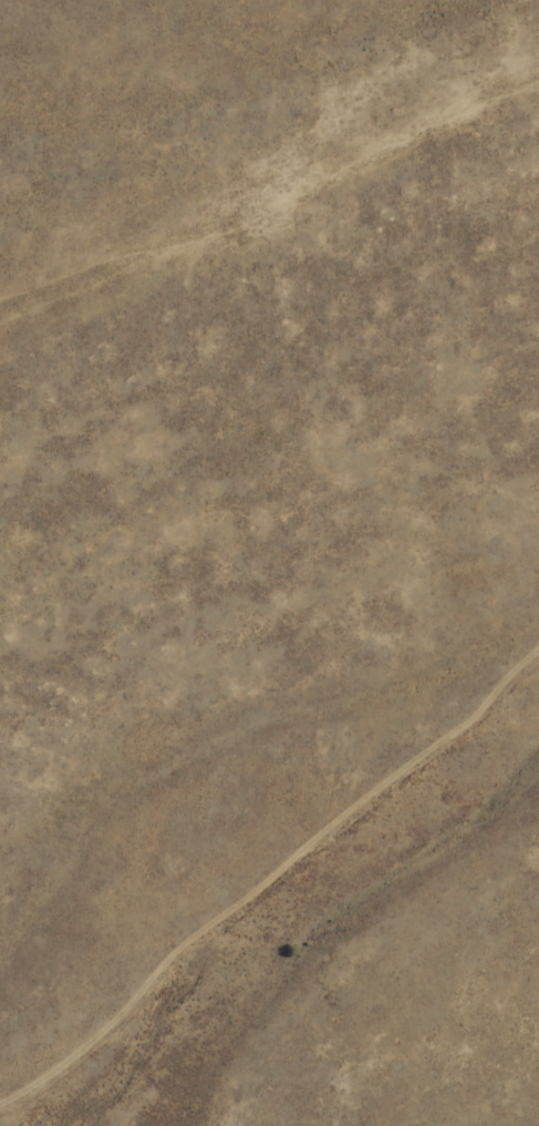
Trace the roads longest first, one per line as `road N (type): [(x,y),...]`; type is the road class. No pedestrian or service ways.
road 1 (track): [(538,593),(183,933),(0,1067)]

